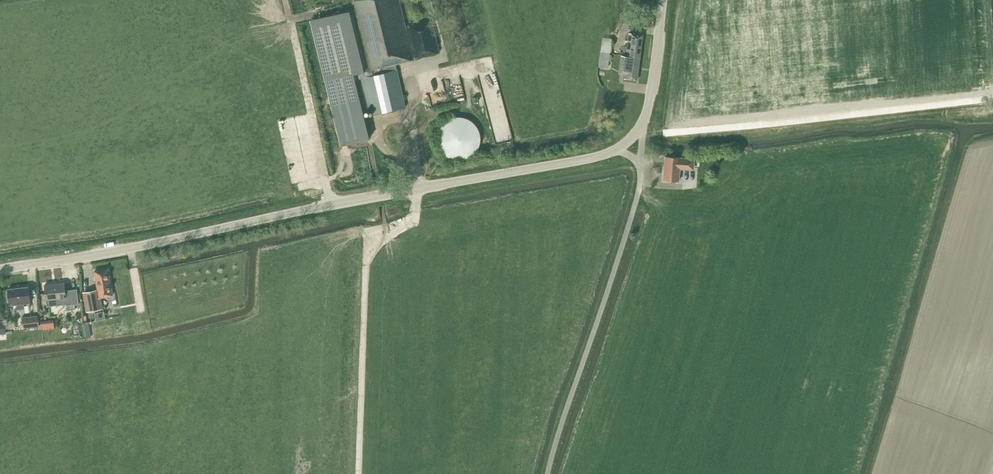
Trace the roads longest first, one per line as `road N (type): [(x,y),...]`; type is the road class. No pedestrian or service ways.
road 1 (tertiary): [(0,269),(618,149)]
road 2 (unclassified): [(551,473),(640,172)]
road 3 (tertiary): [(642,128),(664,0)]

